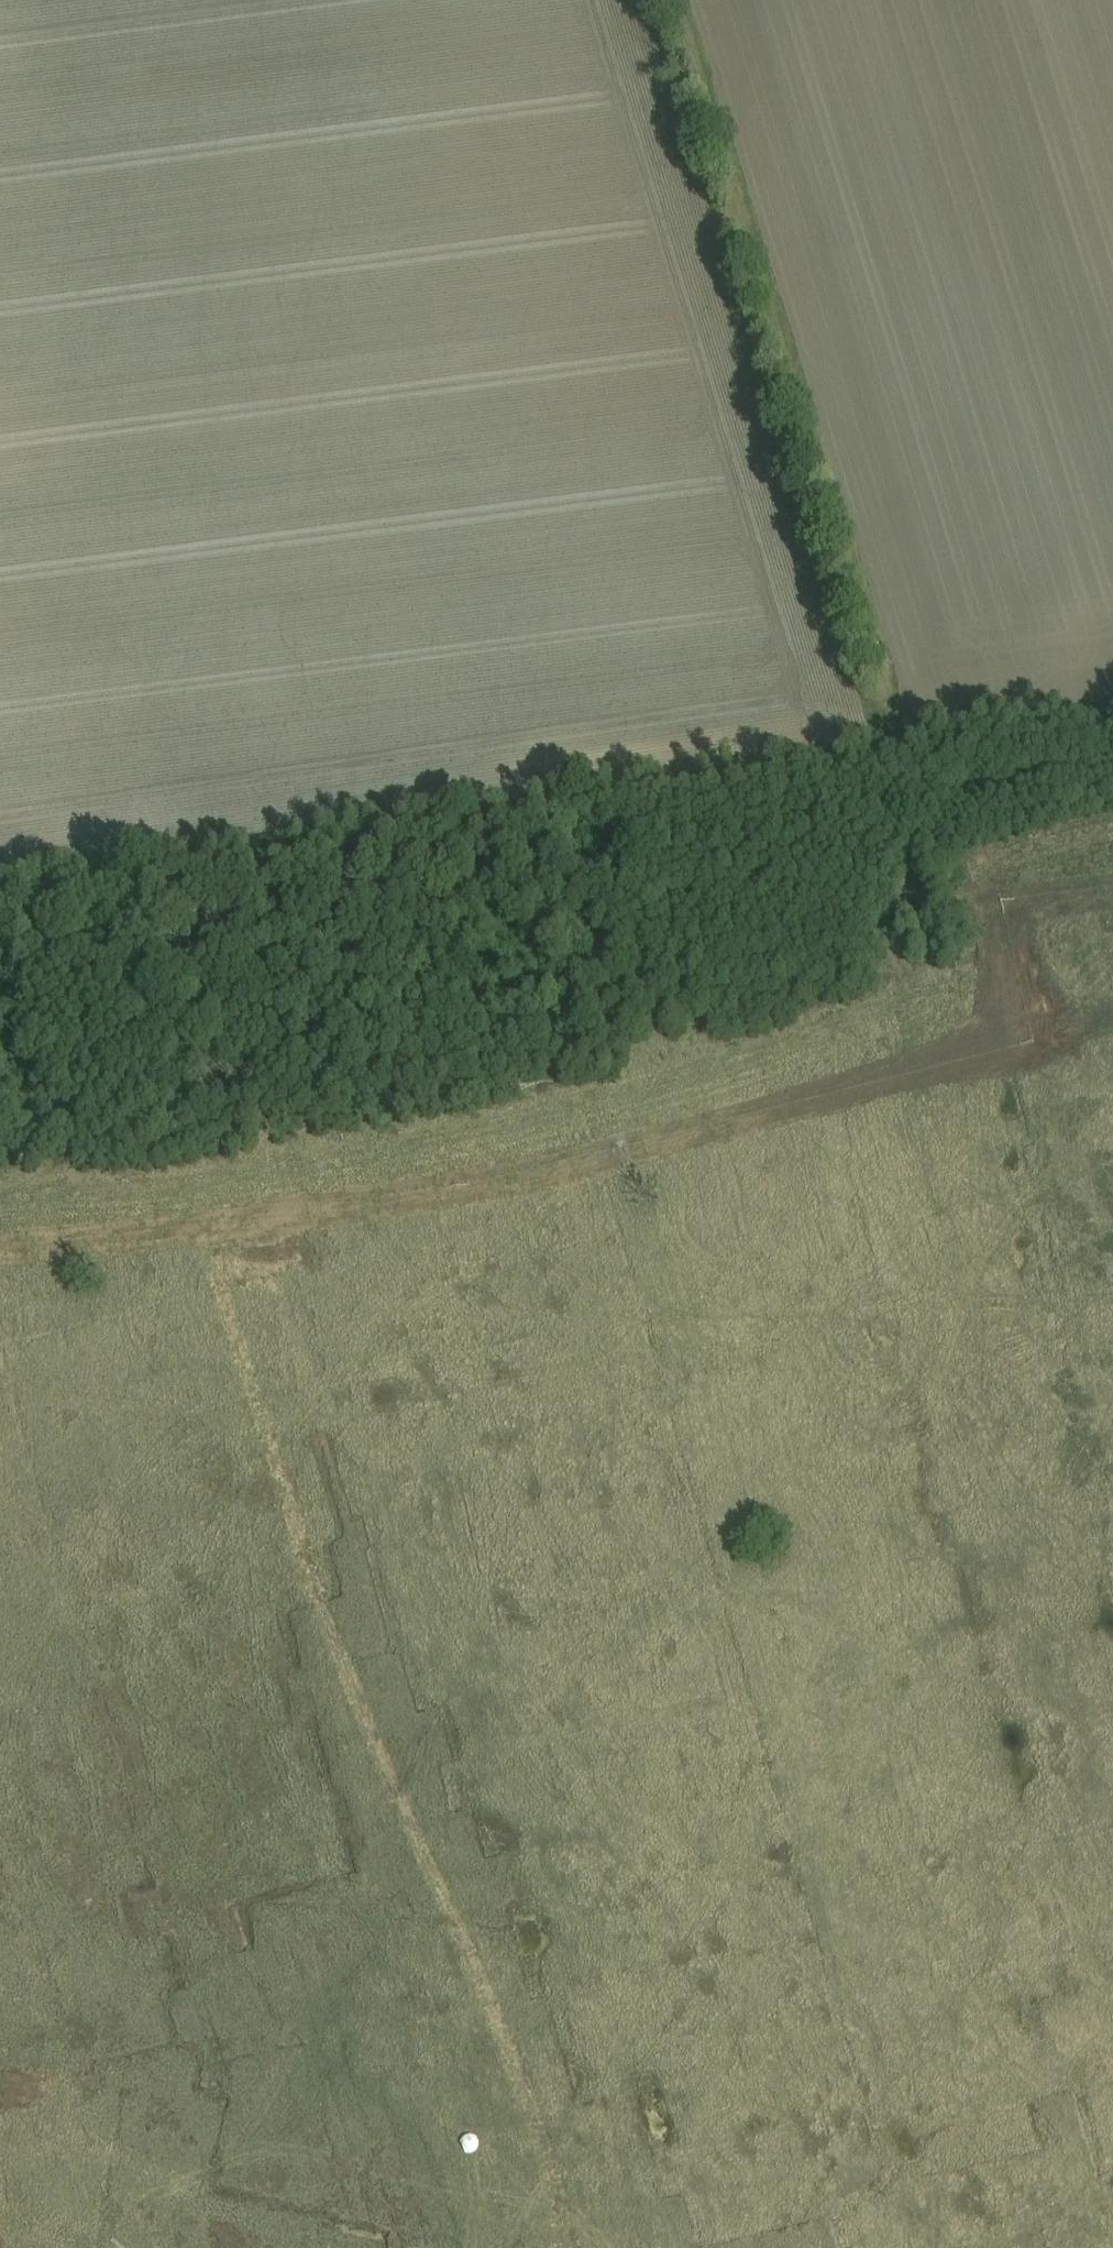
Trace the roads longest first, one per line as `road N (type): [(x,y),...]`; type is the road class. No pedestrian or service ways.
road 1 (track): [(676,0),(904,742)]

